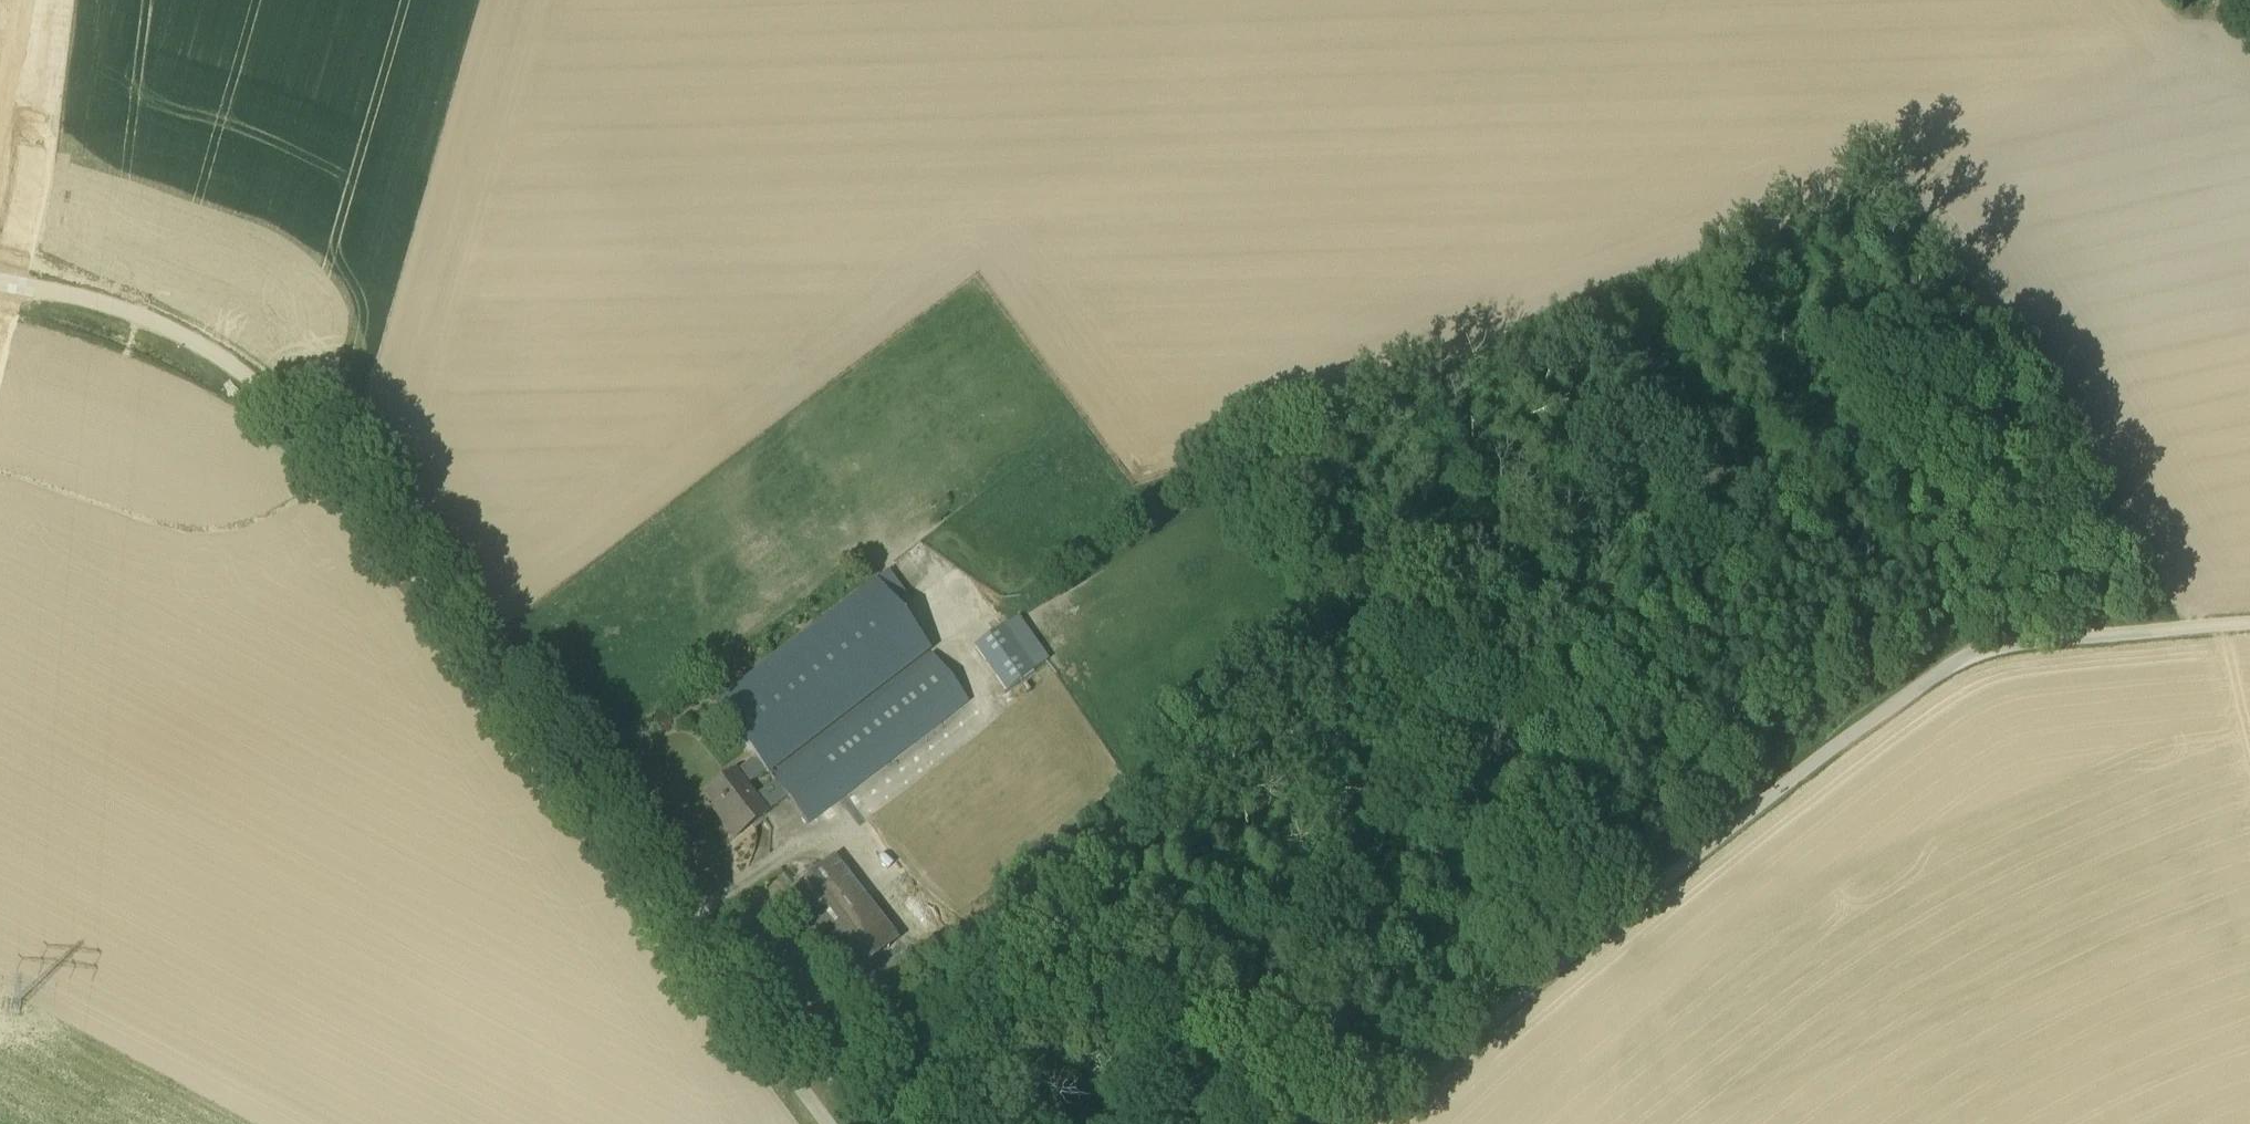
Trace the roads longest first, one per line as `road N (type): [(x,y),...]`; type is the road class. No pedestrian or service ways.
road 1 (unclassified): [(825,1123),(303,428),(245,371),(180,337),(85,301),(0,284)]
road 2 (unclassified): [(1379,1123),(1645,887),(1891,689),(1984,643),(2249,625)]

